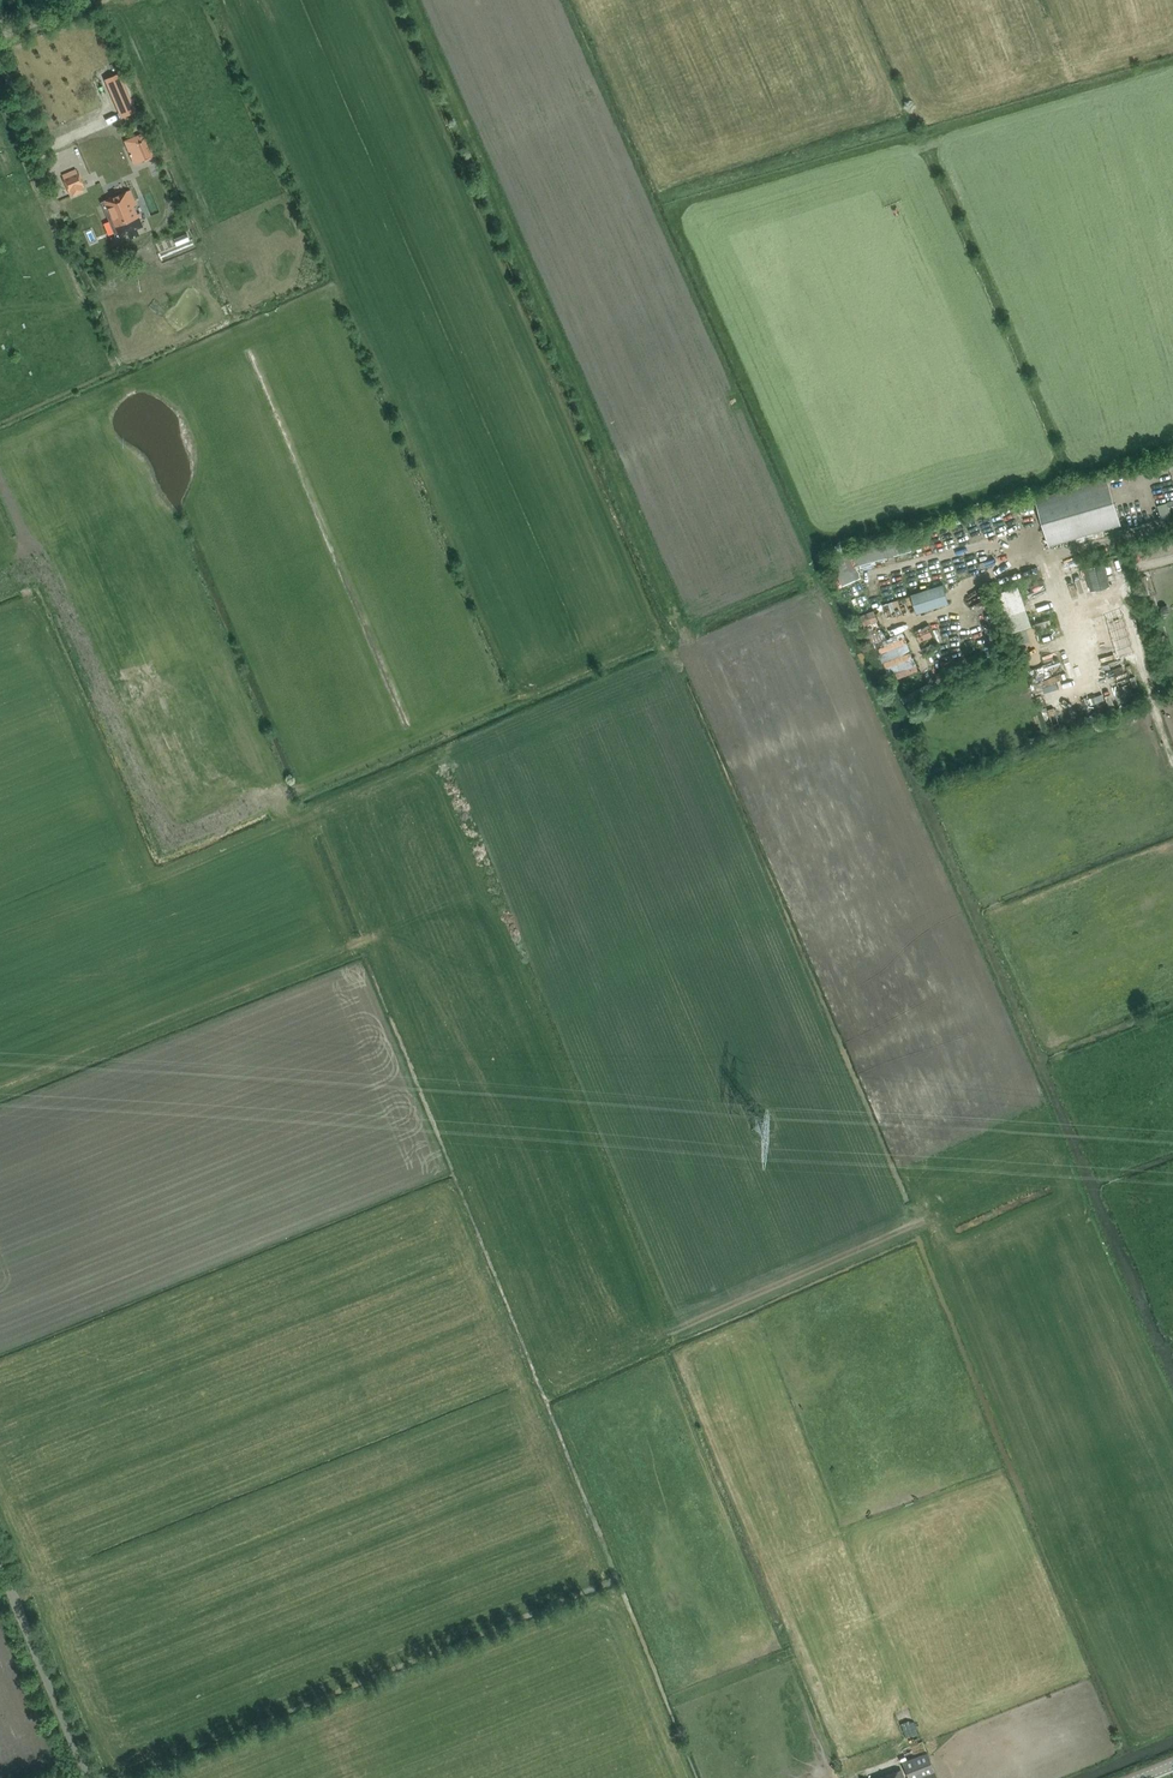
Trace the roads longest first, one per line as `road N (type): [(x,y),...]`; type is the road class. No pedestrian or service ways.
road 1 (unclassified): [(90,1777),(0,1559)]
road 2 (track): [(1172,525),(964,581)]
road 3 (track): [(0,52),(50,163)]

